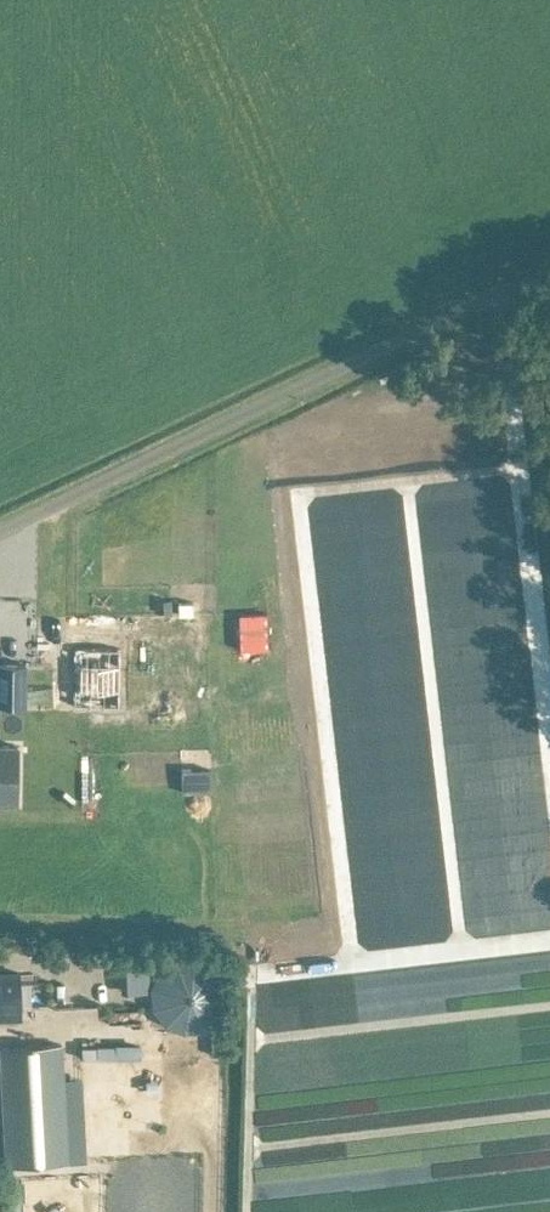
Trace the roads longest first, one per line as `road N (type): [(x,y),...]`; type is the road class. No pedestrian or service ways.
road 1 (unclassified): [(0,529),(549,266)]

